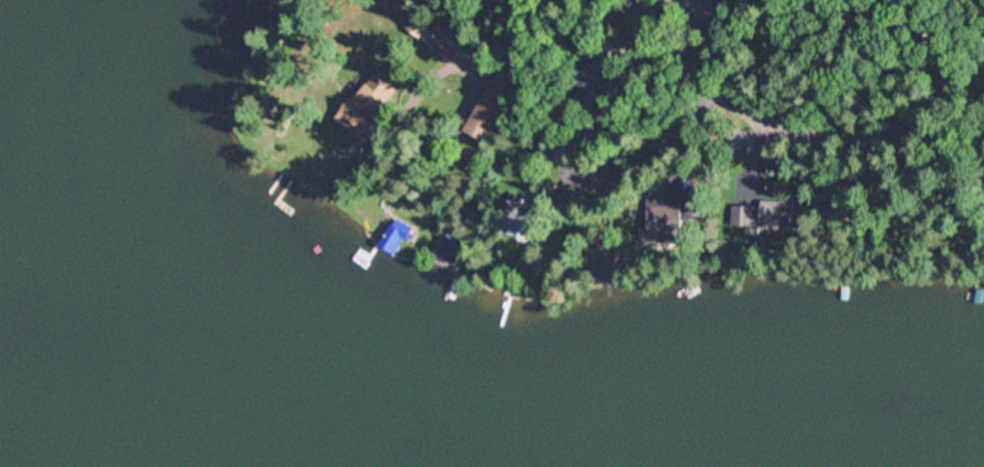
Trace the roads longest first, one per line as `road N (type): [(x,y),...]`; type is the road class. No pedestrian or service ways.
road 1 (residential): [(647,0),(713,90),(778,141),(983,131)]

